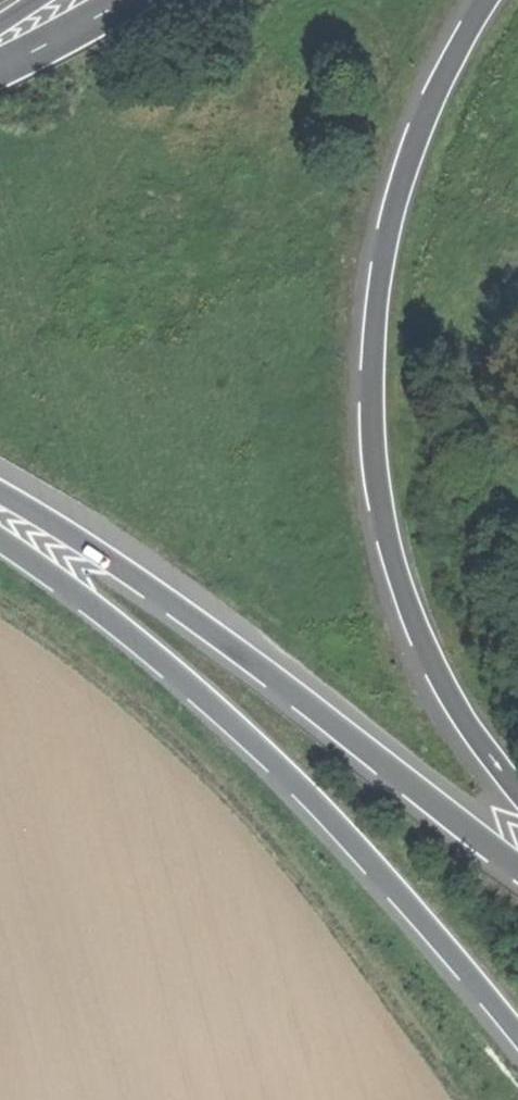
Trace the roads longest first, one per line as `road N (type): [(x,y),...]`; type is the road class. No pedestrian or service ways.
road 1 (motorway): [(492,0),(400,188),(380,274),(372,403),(377,481),(414,618),(445,691),(517,794)]
road 2 (trunk): [(0,543),(153,654),(250,741),(517,1028)]
road 3 (primary): [(0,490),(87,539),(218,631),(517,864)]
road 4 (primary): [(124,0),(0,66)]

